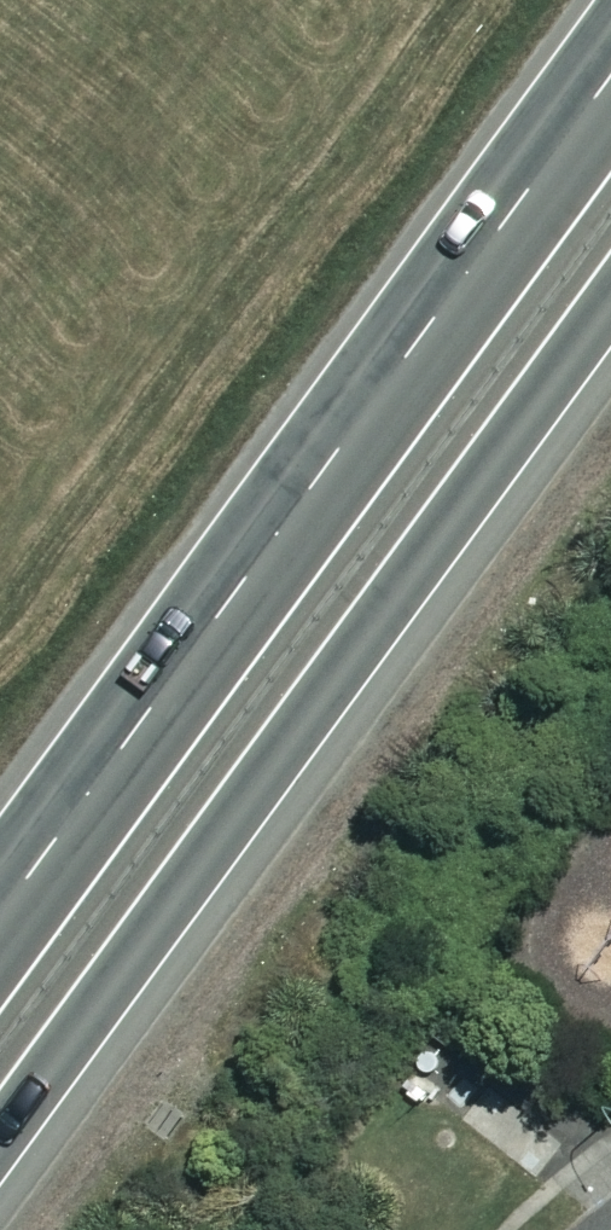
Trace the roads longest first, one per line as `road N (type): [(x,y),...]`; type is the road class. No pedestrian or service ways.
road 1 (trunk): [(610,292),(0,1140)]
road 2 (trunk): [(0,916),(610,76)]

